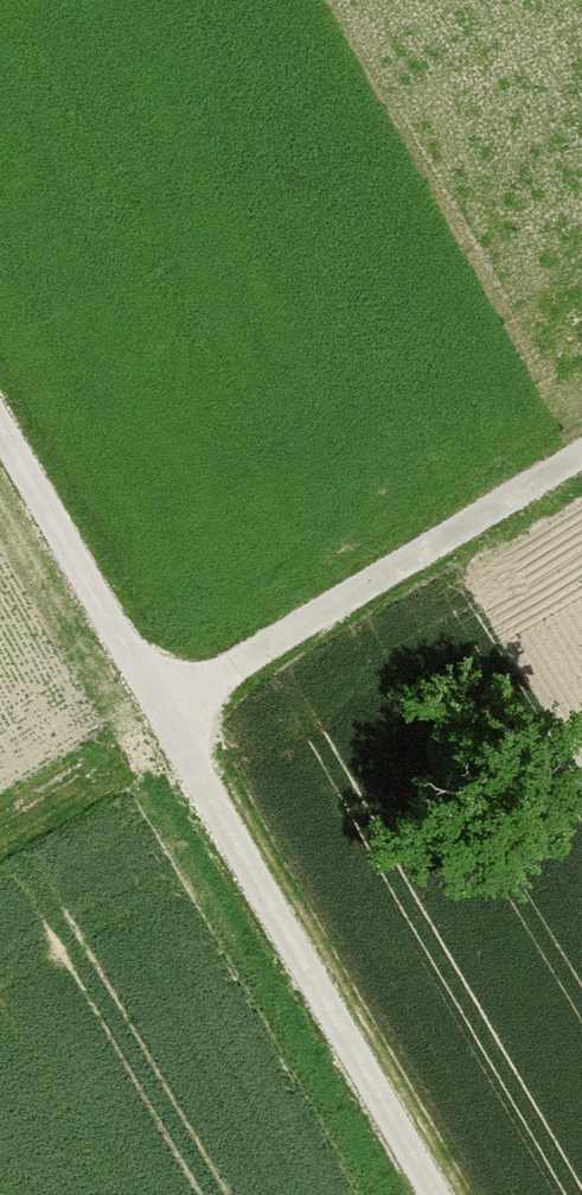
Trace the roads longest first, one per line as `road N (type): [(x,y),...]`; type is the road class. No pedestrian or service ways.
road 1 (track): [(431,1194),(0,436)]
road 2 (track): [(581,455),(159,716)]

